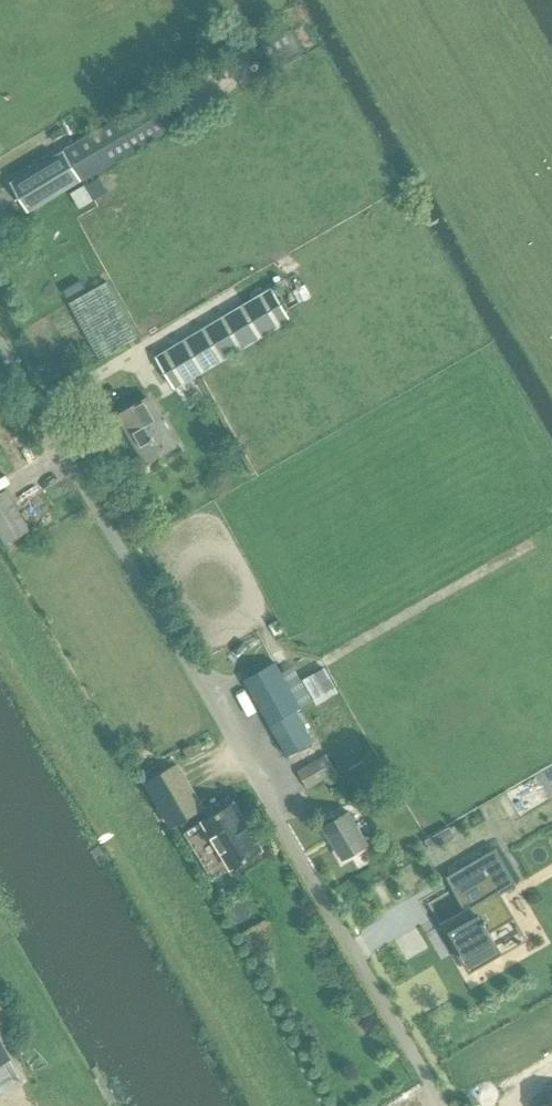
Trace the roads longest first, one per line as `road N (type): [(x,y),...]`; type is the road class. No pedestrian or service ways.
road 1 (residential): [(443,1105),(0,347)]
road 2 (track): [(545,537),(316,667),(283,655)]

